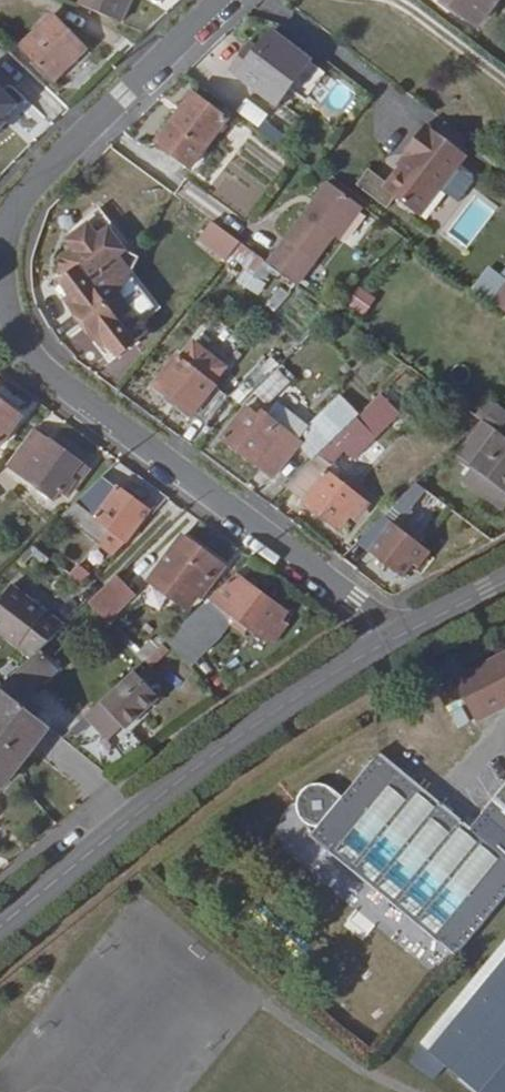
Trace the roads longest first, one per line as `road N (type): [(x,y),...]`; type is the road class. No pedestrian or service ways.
road 1 (residential): [(0,292),(15,345),(357,603),(383,650)]
road 2 (tertiary): [(0,927),(278,711),(383,650)]
road 3 (residential): [(218,0),(26,192),(0,247)]
road 4 (tertiary): [(383,650),(504,583)]

